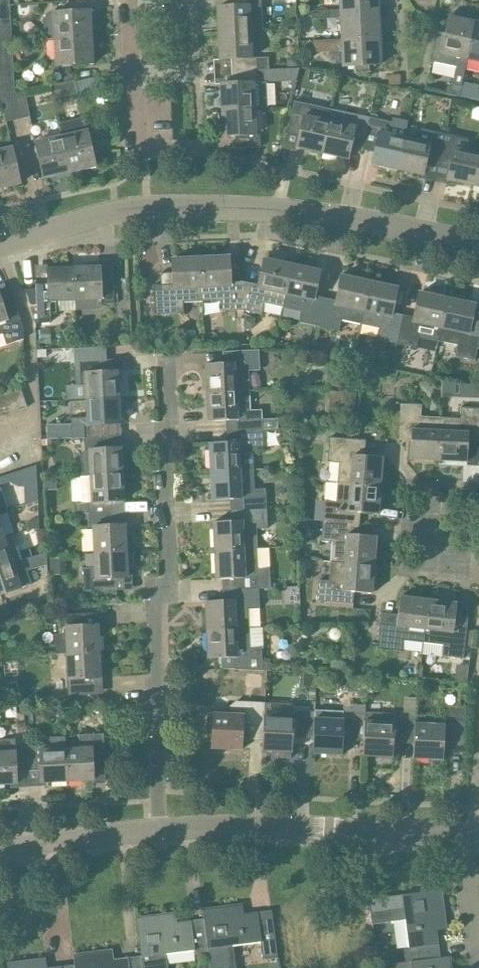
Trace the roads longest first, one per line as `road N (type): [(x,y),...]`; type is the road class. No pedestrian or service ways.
road 1 (residential): [(478,249),(407,228),(239,206),(118,209),(0,250)]
road 2 (residential): [(160,830),(154,599),(170,585),(165,358)]
road 3 (residential): [(160,830),(466,838)]
road 4 (residential): [(0,849),(160,830)]
road 5 (residential): [(138,156),(128,0)]

